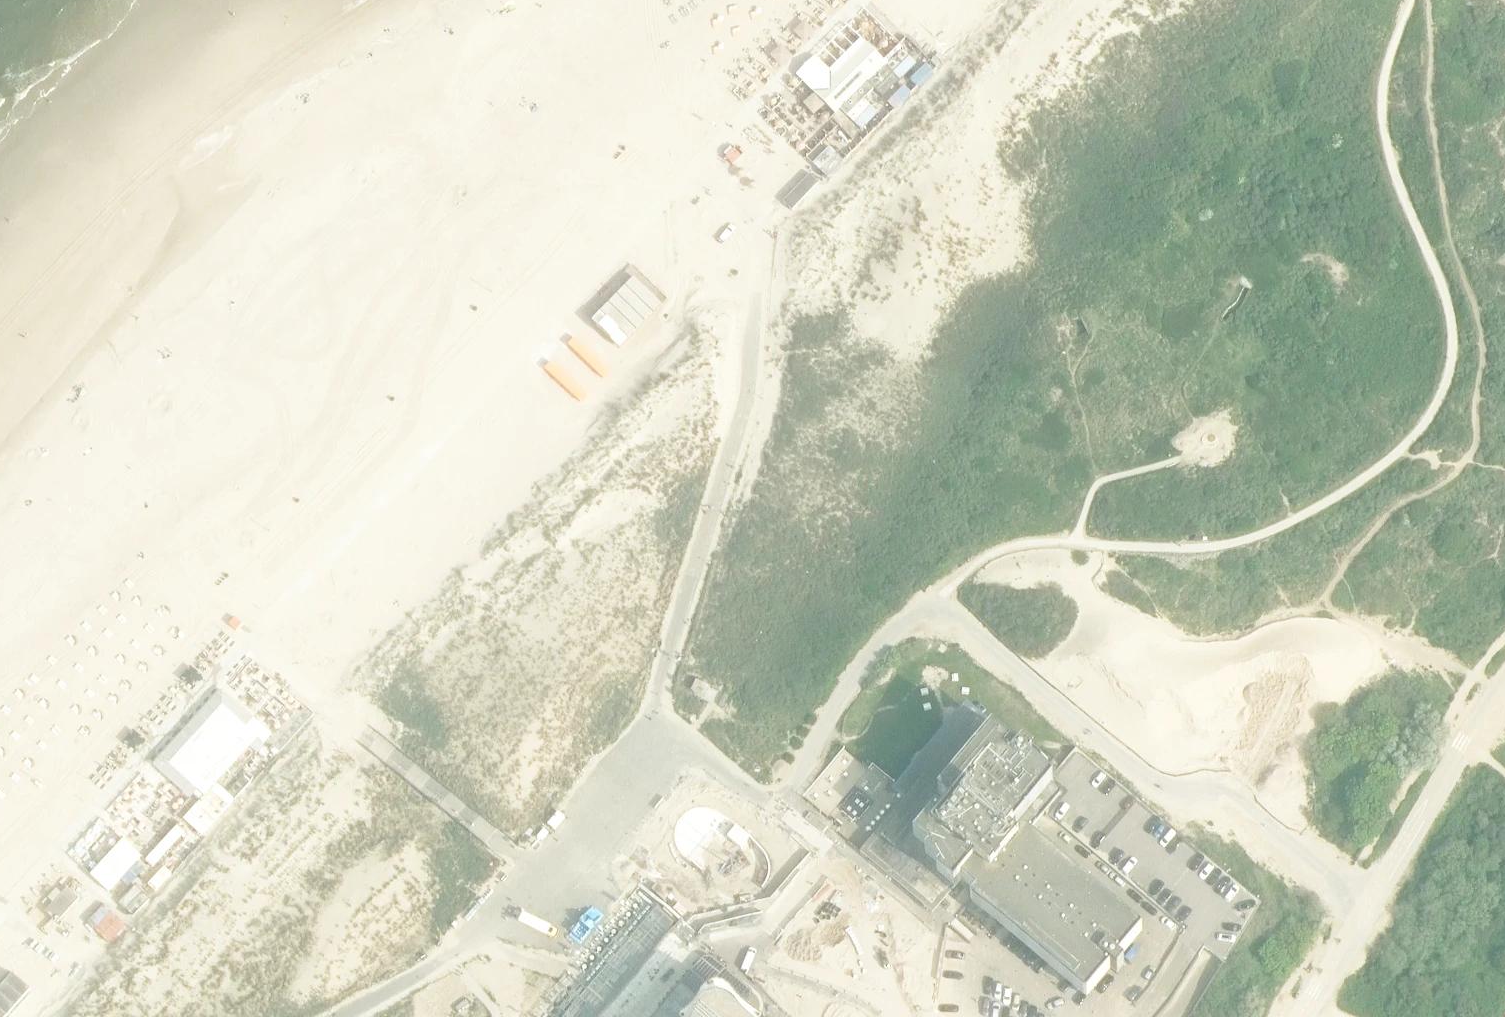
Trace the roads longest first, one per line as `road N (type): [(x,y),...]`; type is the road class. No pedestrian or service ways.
road 1 (residential): [(892,1016),(853,922),(771,816)]

